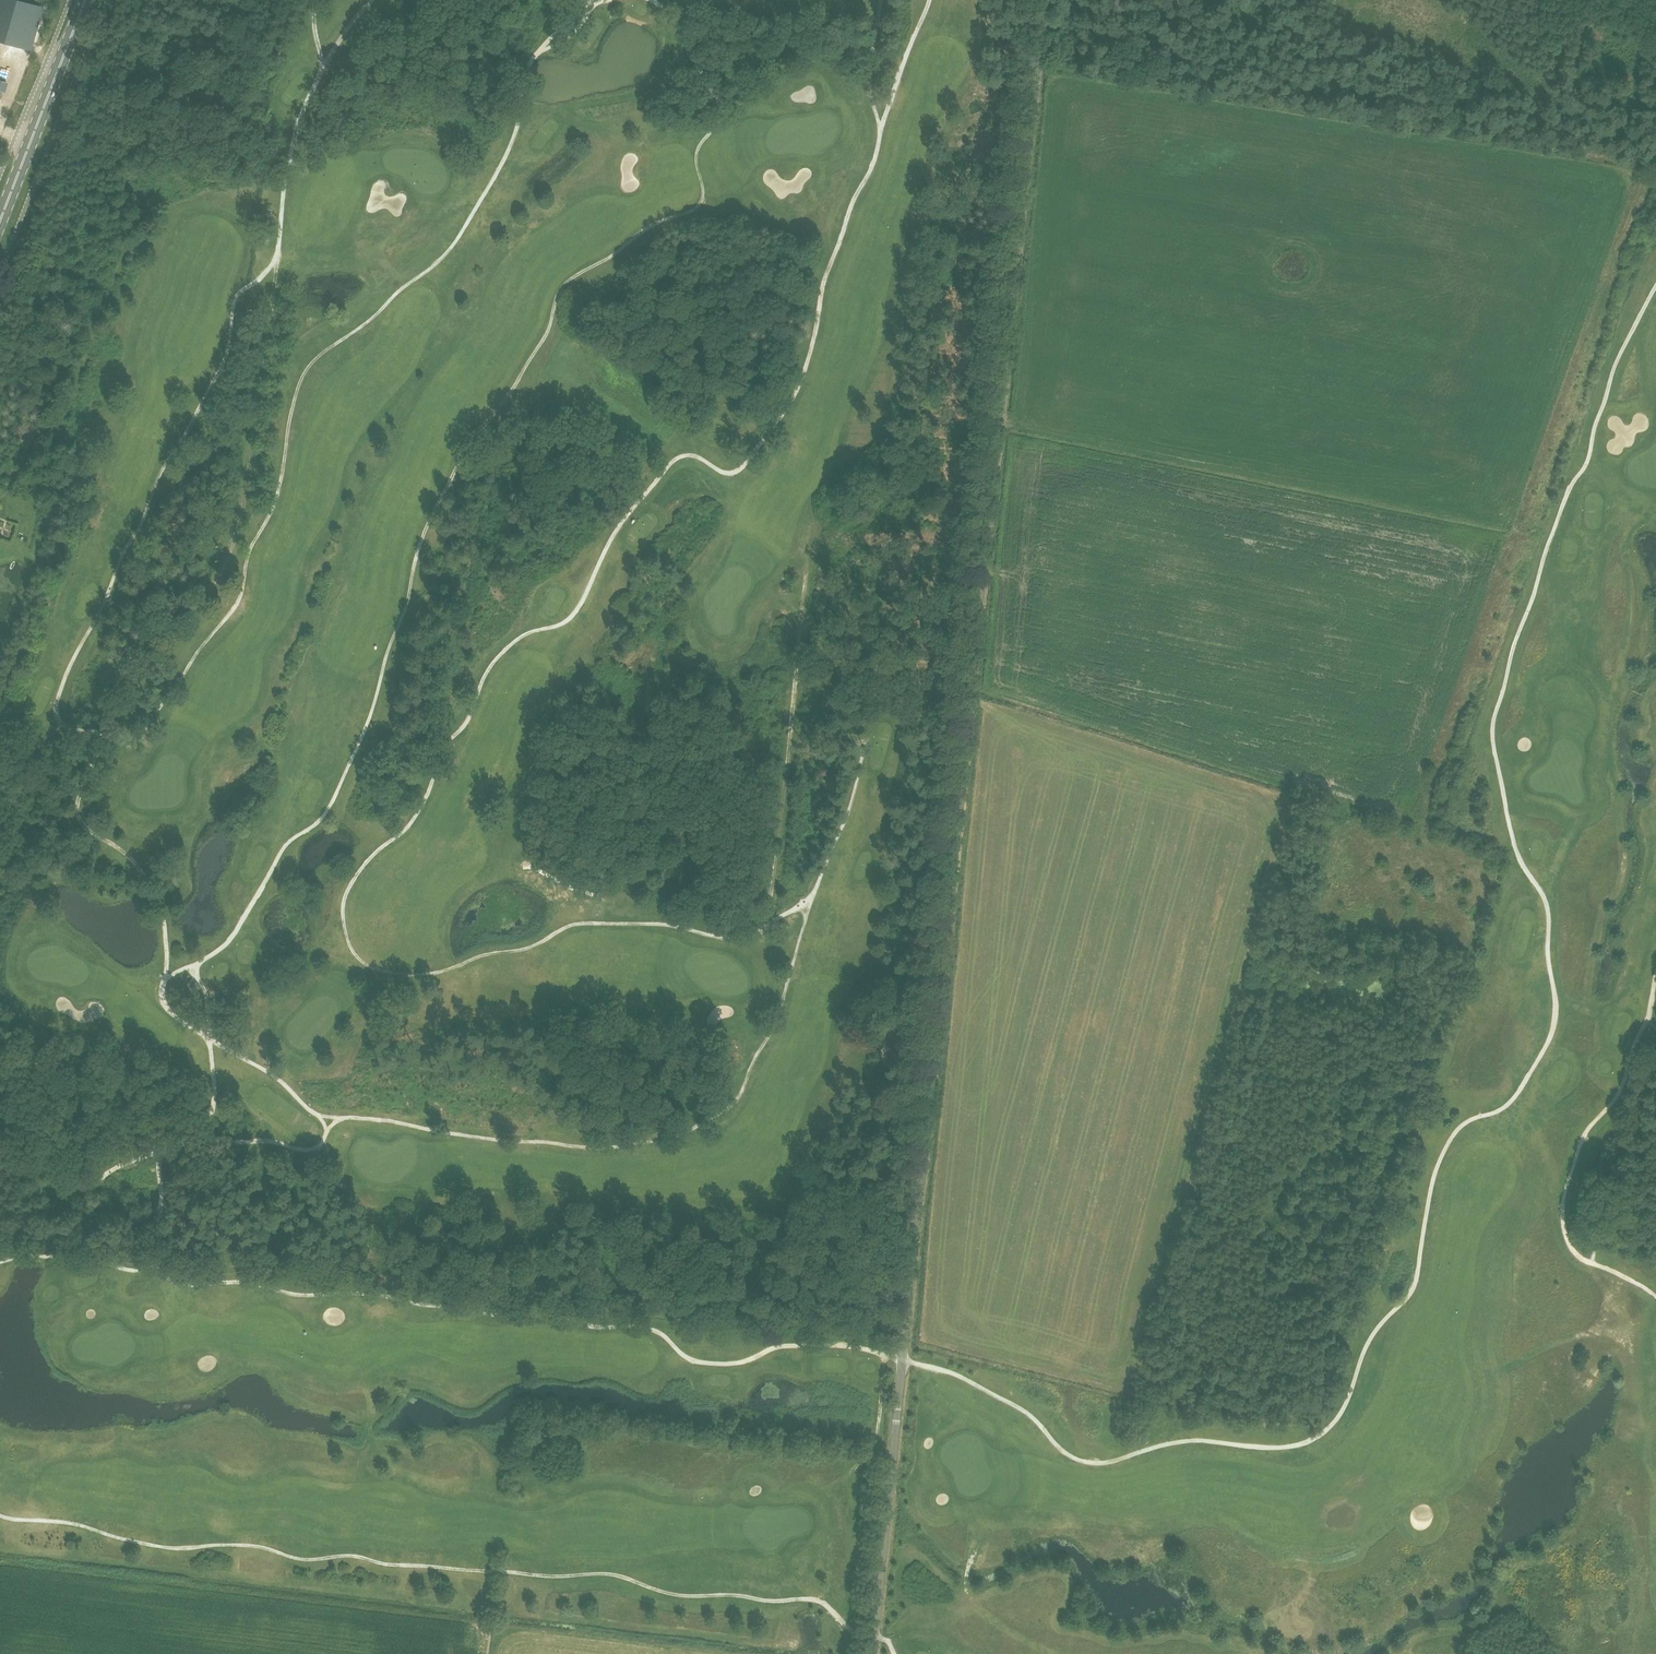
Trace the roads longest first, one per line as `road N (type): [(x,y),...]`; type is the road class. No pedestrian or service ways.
road 1 (unclassified): [(870,1653),(1036,0)]
road 2 (primary): [(0,217),(83,0)]

